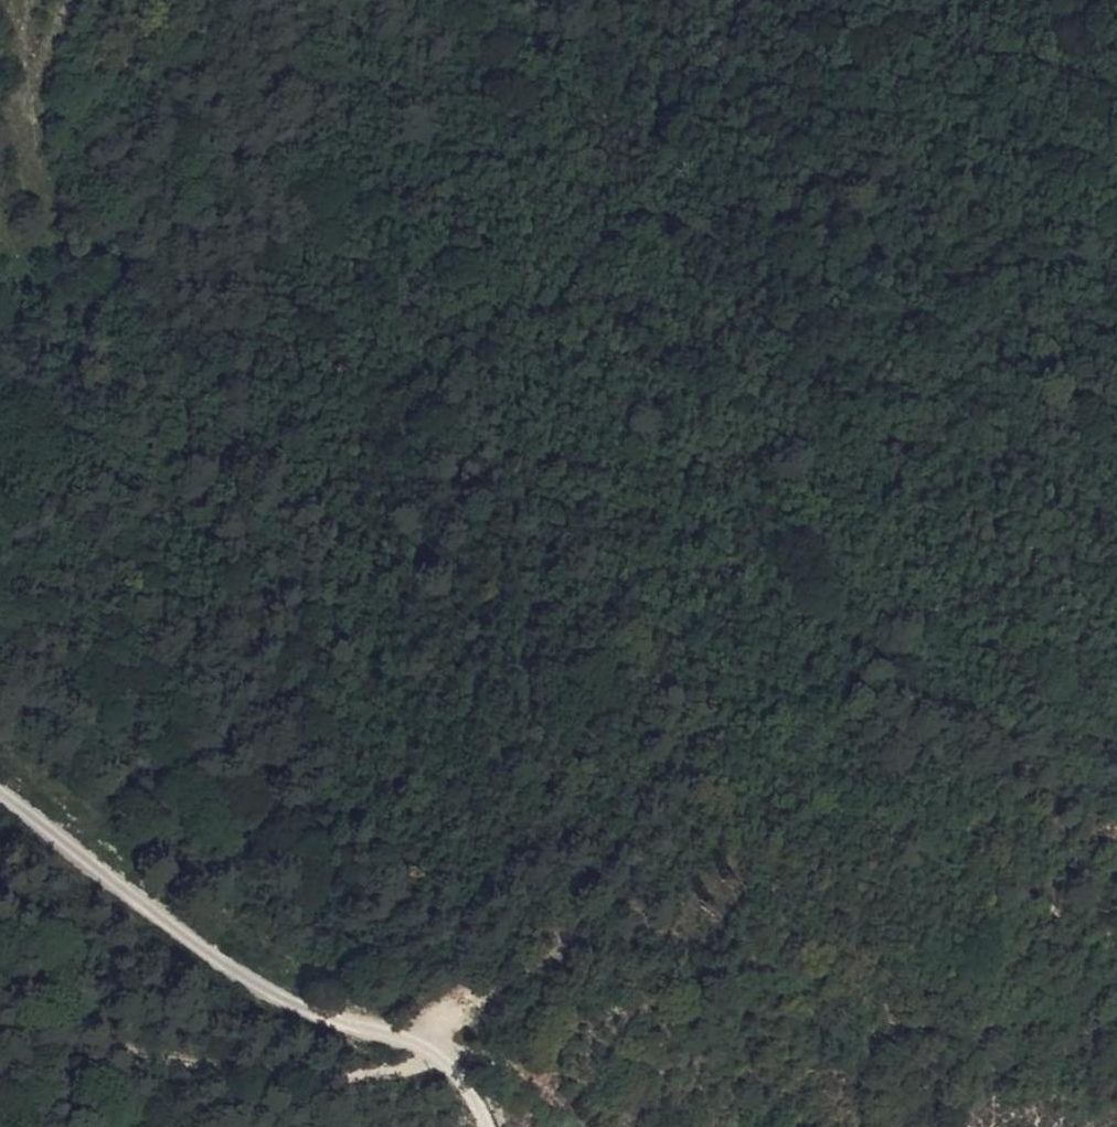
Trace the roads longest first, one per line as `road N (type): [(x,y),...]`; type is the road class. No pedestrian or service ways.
road 1 (track): [(0,797),(202,947),(303,1009),(387,1034),(435,1059),(489,1126)]
road 2 (track): [(435,1059),(376,1078),(277,1081),(172,1056),(38,1003),(0,1000)]

